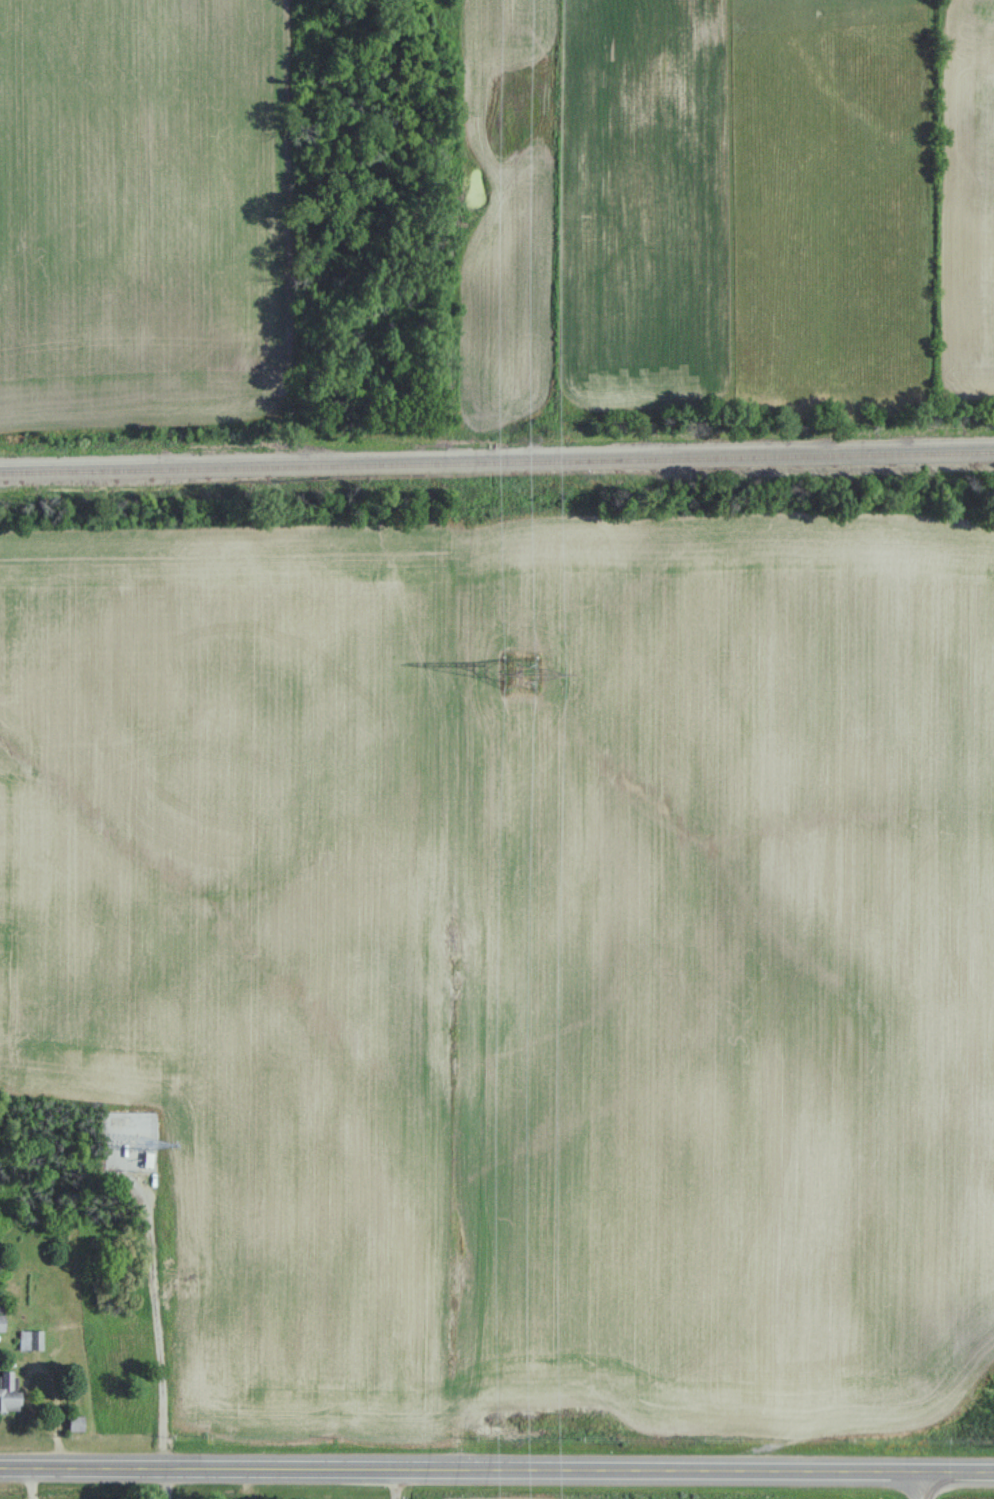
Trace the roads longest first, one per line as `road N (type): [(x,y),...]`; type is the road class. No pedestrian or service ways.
road 1 (primary): [(0,1466),(993,1470)]

